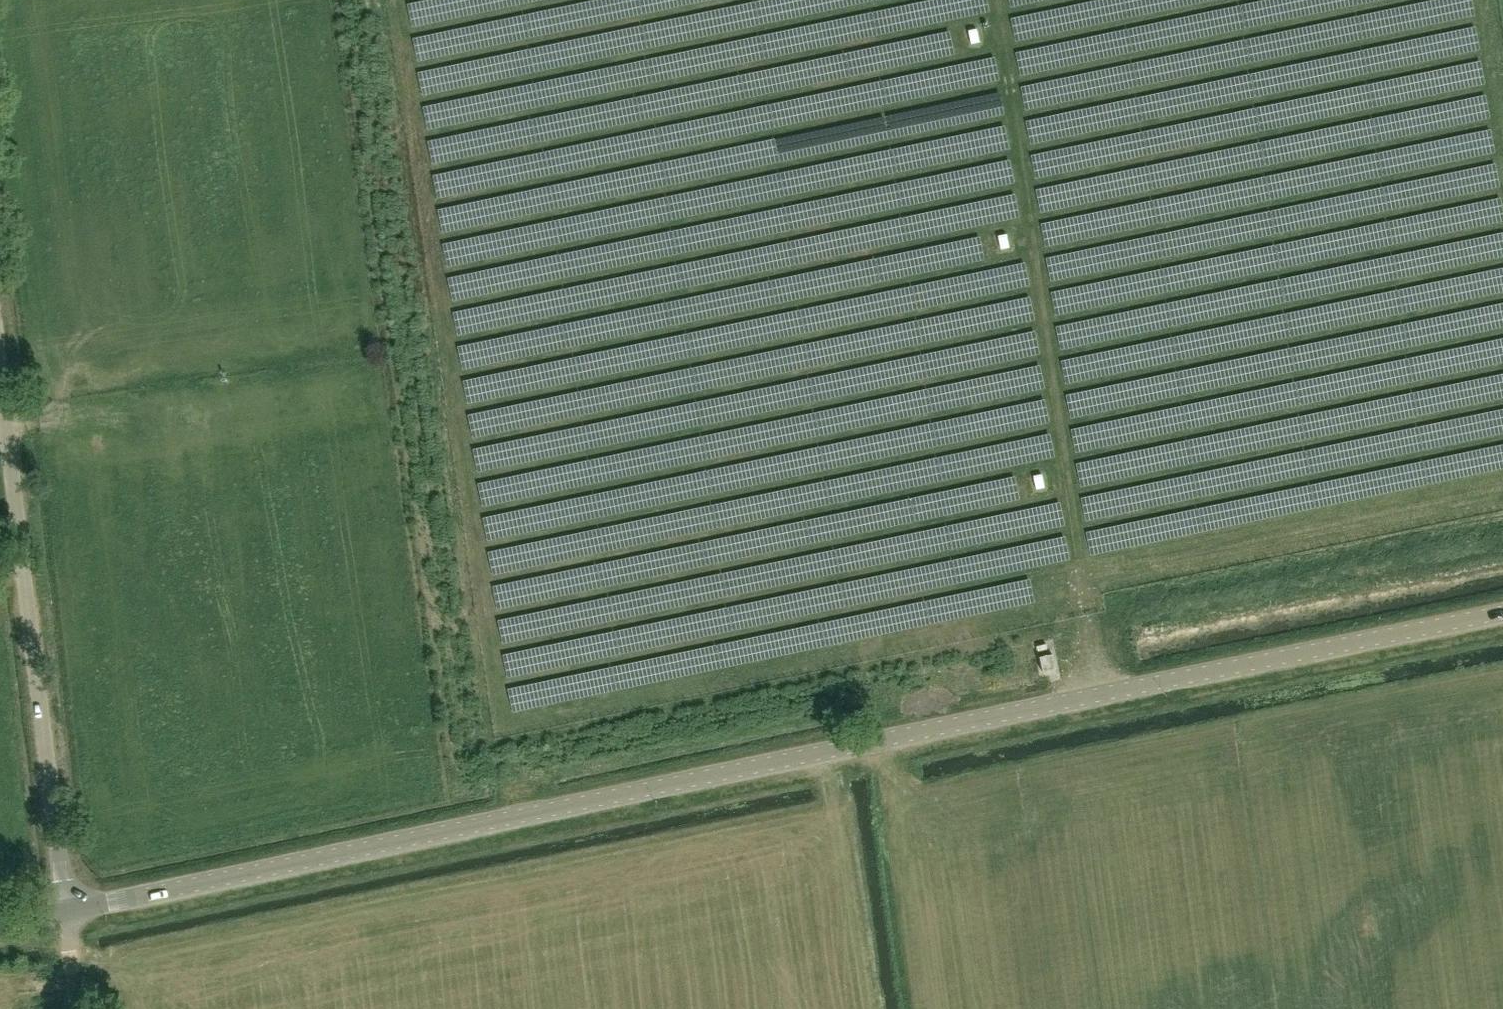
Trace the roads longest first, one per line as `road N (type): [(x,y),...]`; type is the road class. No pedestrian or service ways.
road 1 (unclassified): [(66,910),(1502,612)]
road 2 (unclassified): [(66,910),(0,359)]

